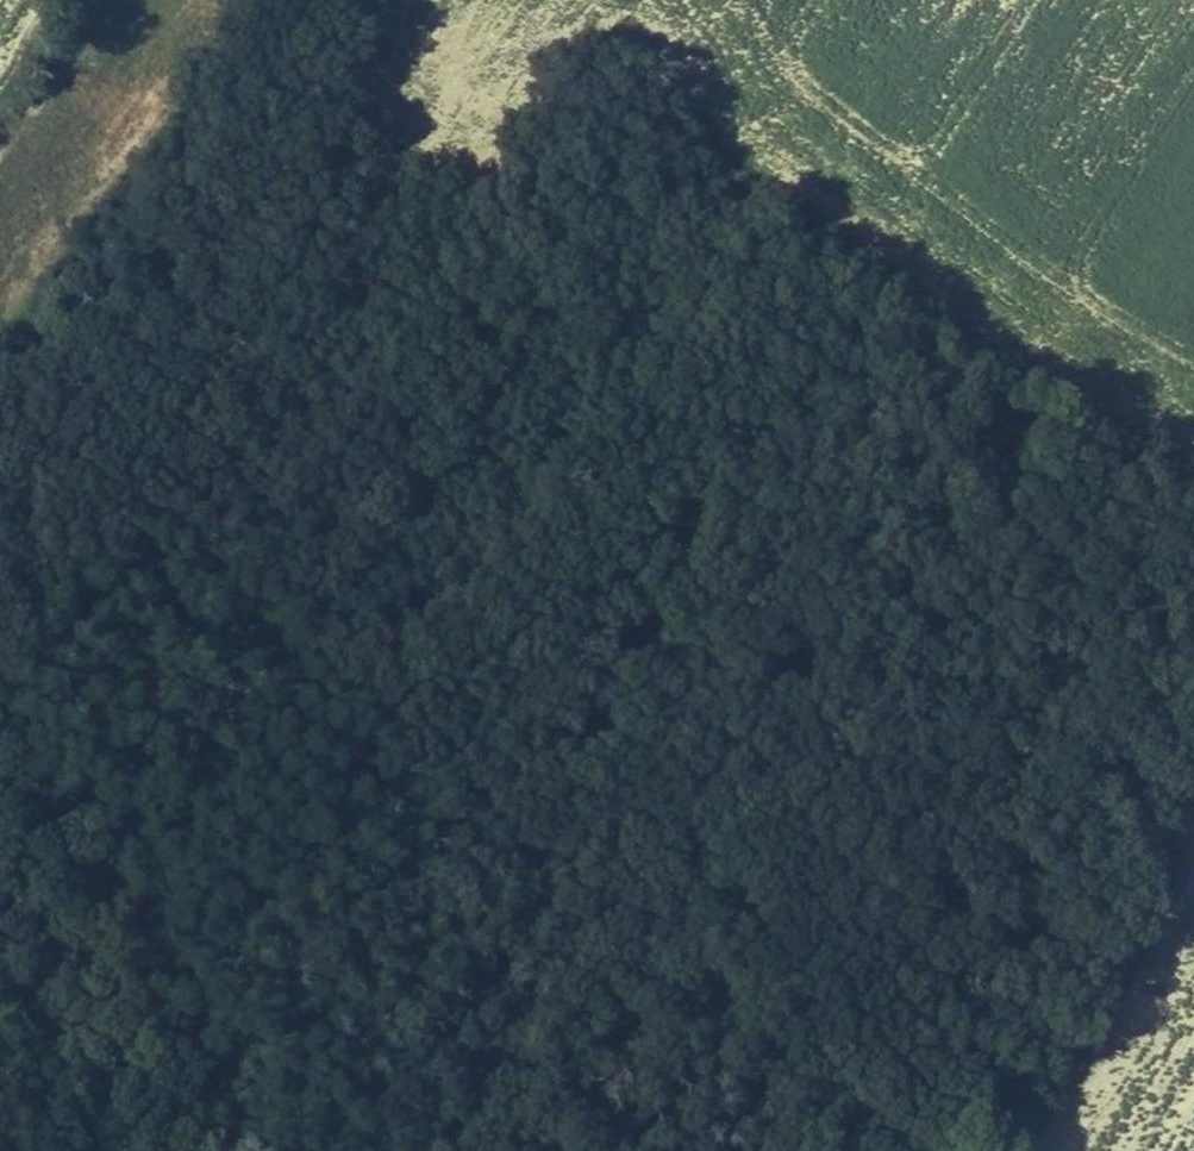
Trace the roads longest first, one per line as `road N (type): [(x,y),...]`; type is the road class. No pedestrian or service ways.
road 1 (track): [(233,1150),(145,1000),(44,871),(0,772)]

